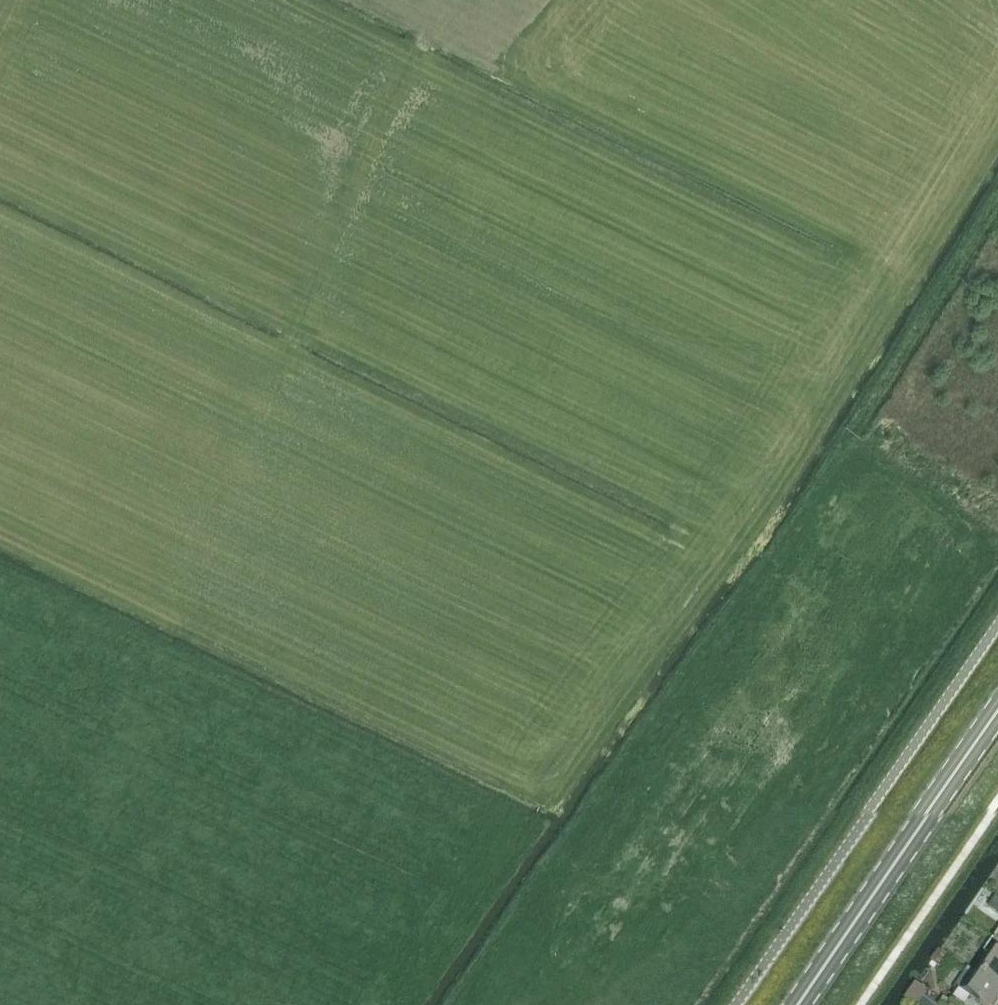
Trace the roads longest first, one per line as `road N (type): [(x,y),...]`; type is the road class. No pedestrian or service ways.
road 1 (secondary): [(794,1004),(997,711)]

